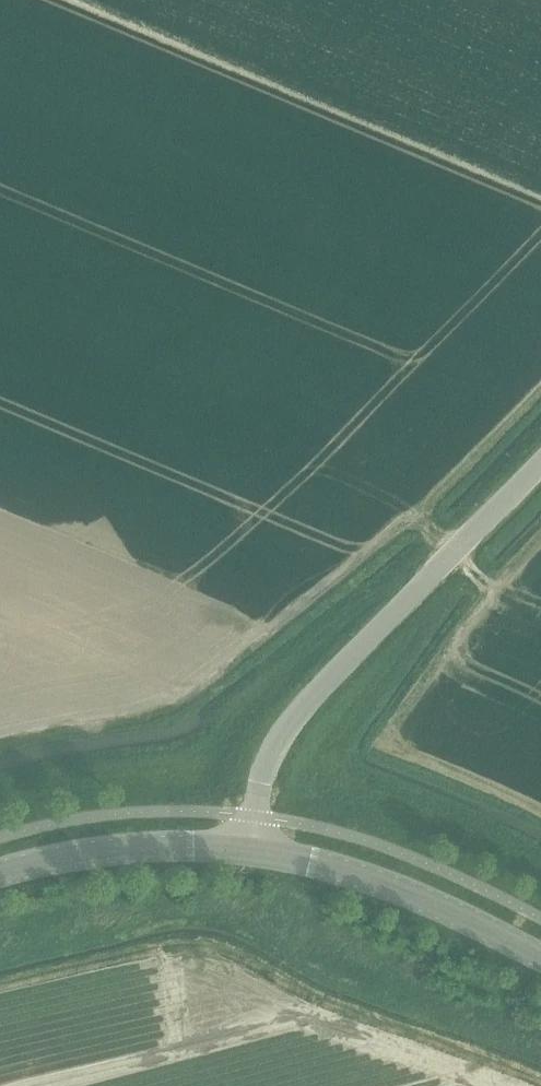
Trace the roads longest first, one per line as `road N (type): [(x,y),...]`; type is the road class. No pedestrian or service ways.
road 1 (unclassified): [(250,851),(260,782),(295,717),(540,462)]
road 2 (secondary): [(540,959),(385,883),(250,851)]
road 3 (secondary): [(250,851),(154,846),(0,873)]

